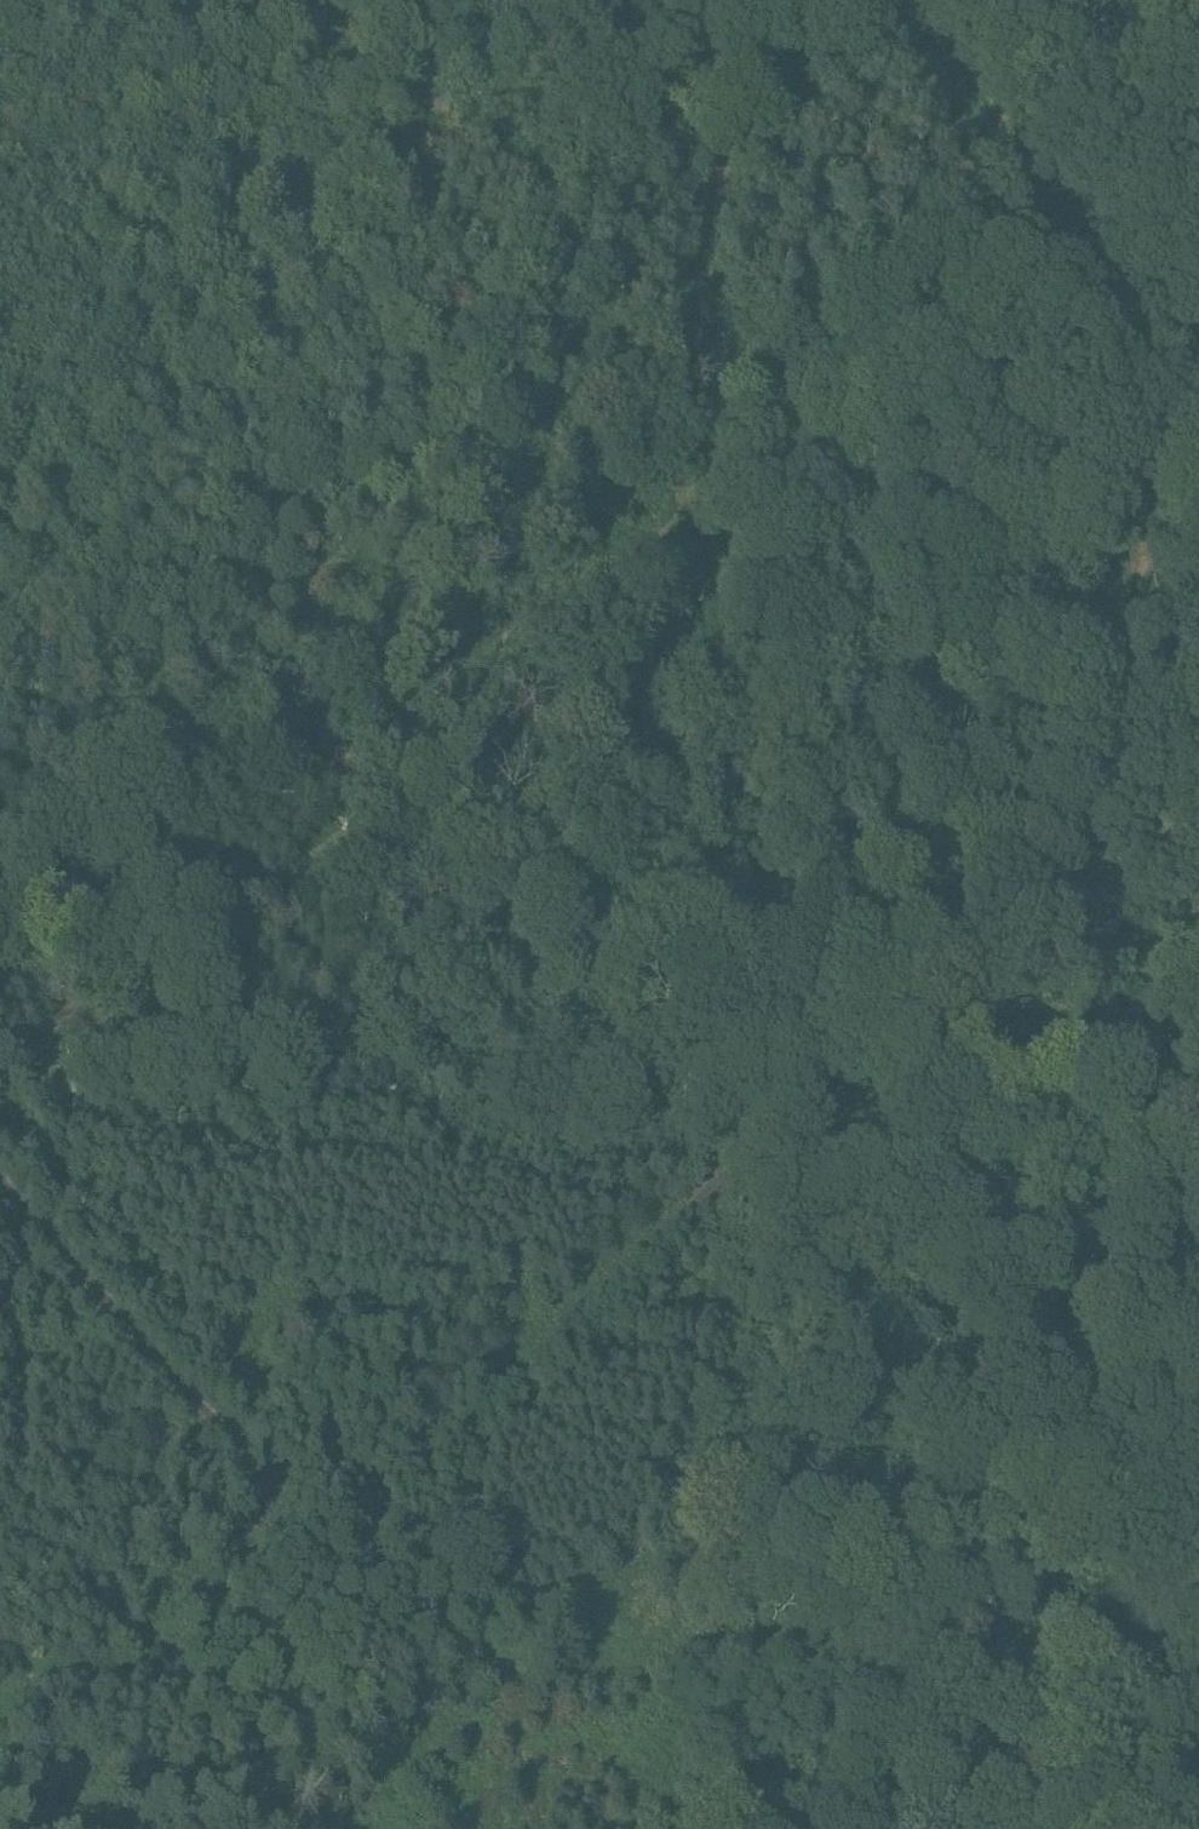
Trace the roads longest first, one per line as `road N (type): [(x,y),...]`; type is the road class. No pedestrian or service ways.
road 1 (track): [(0,1082),(1064,1190),(1157,440),(1145,354),(905,0)]
road 2 (track): [(1064,1190),(1080,1289),(1021,1828)]
road 3 (track): [(197,0),(250,22),(579,45),(636,36),(687,0)]
road 4 (track): [(0,1171),(249,1457)]

